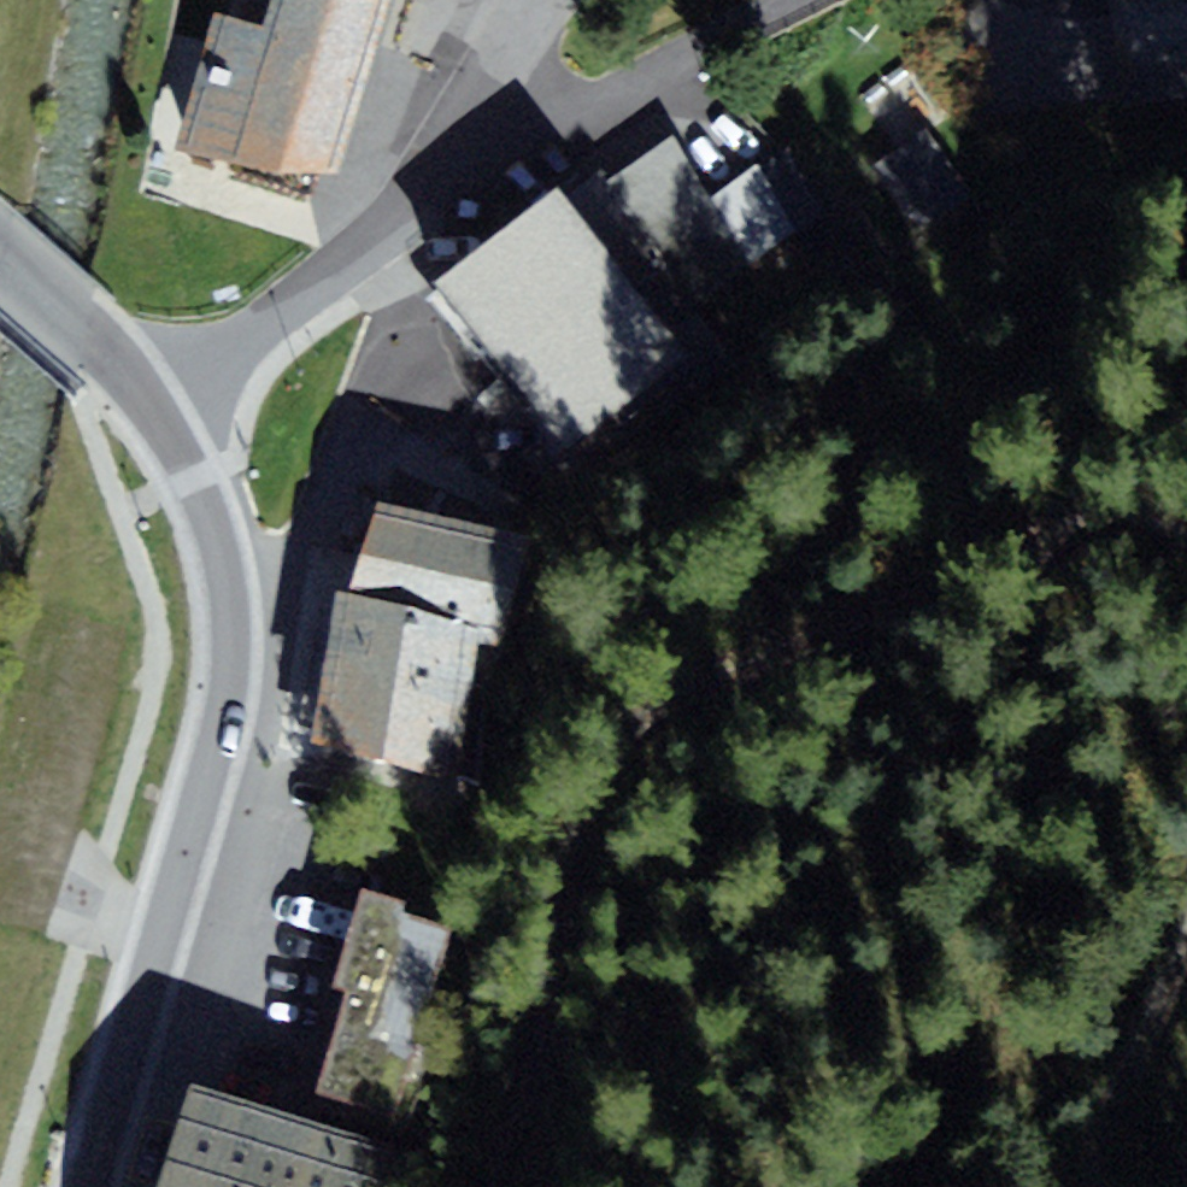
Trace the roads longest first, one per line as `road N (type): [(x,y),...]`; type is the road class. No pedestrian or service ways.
road 1 (track): [(489,1186),(531,1073),(602,800),(619,758),(652,716),(694,689),(1116,512),(1153,508),(1186,520)]
road 2 (tertiary): [(92,1186),(222,739),(231,683),(232,617),(220,544),(191,467),(152,399)]
road 3 (residential): [(420,203),(714,35),(792,0)]
road 4 (residential): [(152,399),(420,203)]
road 5 (track): [(1186,942),(1100,1134),(1090,1186)]
road 6 (residential): [(550,0),(420,203)]
road 7 (tertiary): [(152,399),(0,250)]

